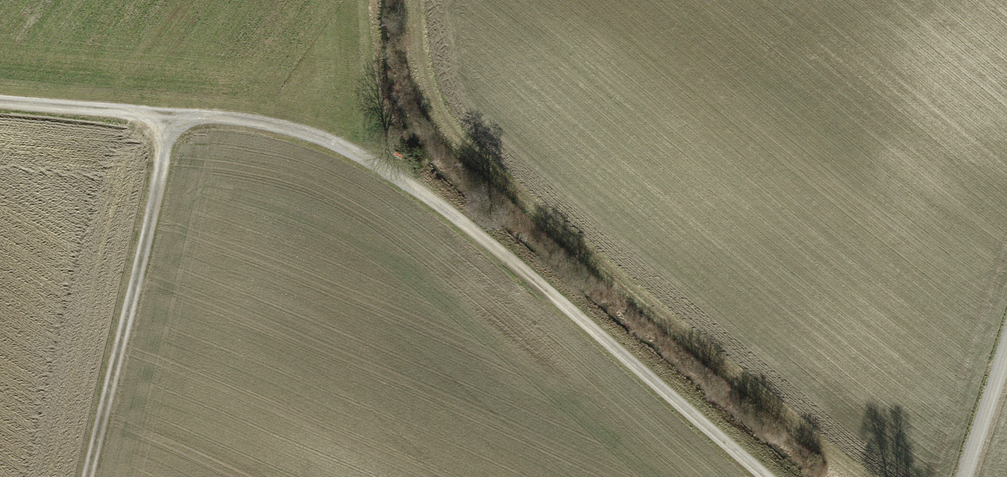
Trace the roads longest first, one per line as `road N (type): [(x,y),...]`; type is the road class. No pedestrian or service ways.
road 1 (track): [(0,105),(245,124),(348,151),(439,204),(763,476)]
road 2 (track): [(420,0),(424,75),(447,125),(631,290),(864,476)]
road 3 (track): [(169,118),(82,476)]
road 4 (track): [(967,476),(1006,354)]

